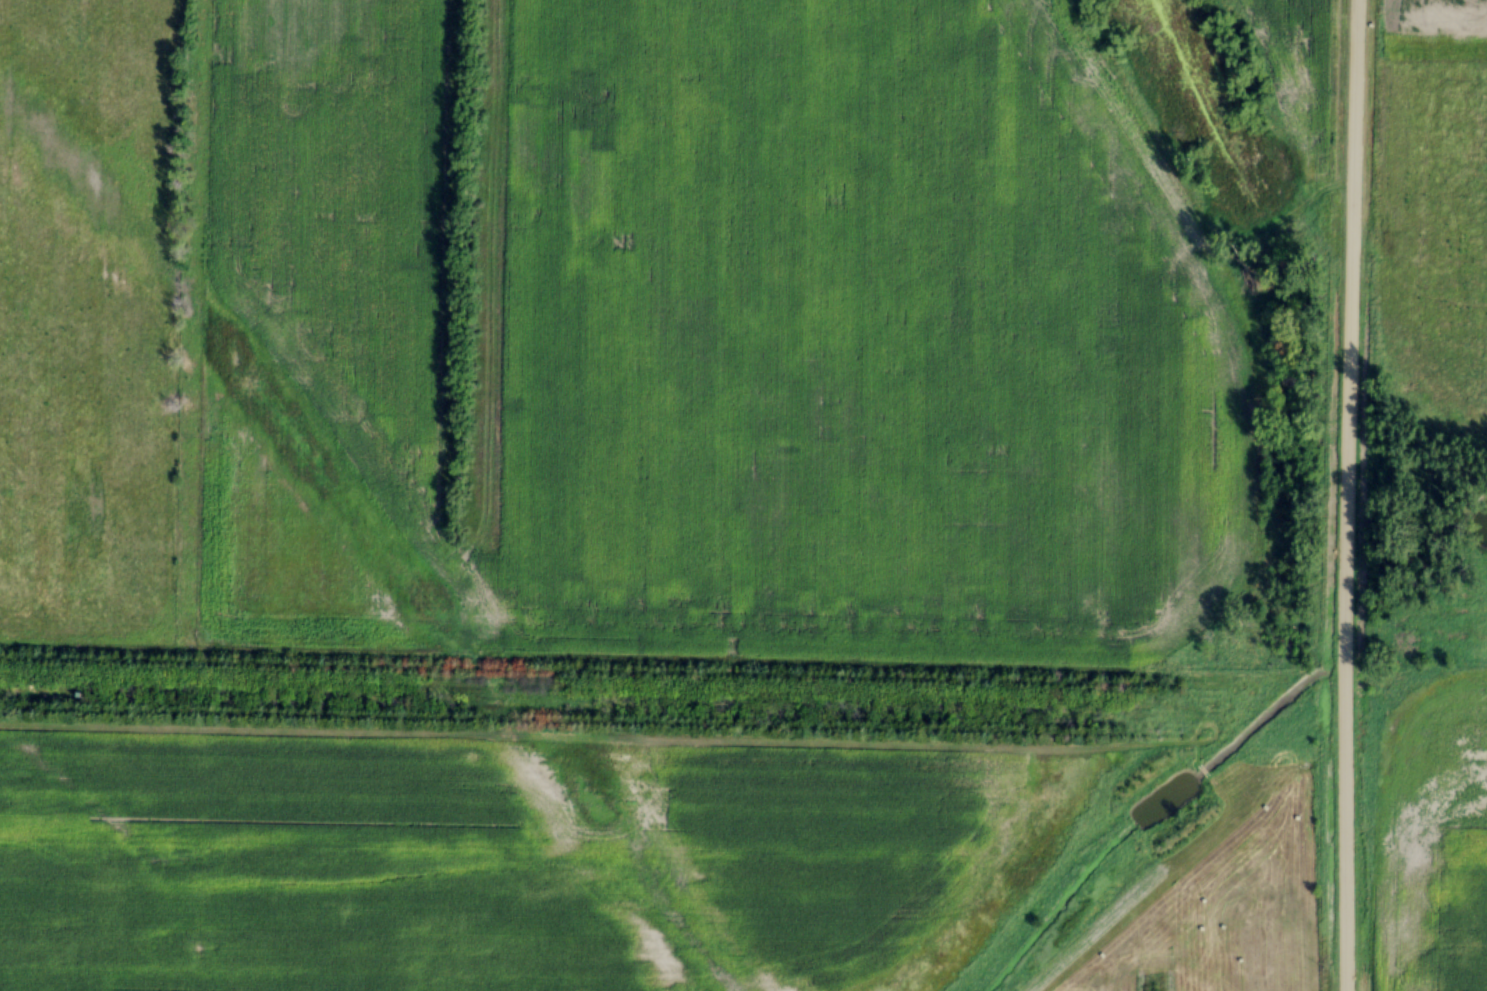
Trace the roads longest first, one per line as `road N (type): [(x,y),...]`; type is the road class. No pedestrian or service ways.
road 1 (residential): [(1346,990),(1341,593),(1356,0)]

